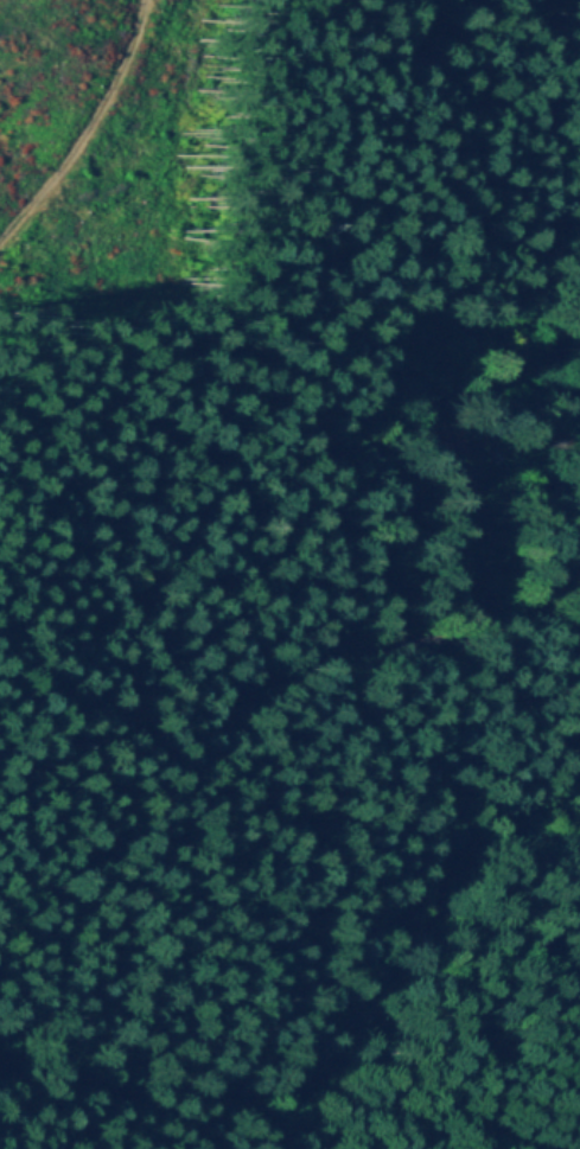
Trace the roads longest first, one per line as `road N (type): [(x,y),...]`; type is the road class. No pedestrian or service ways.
road 1 (track): [(579,656),(543,660),(420,636),(388,649),(342,646),(307,658),(189,730),(111,828),(39,886),(0,895)]
road 2 (track): [(138,0),(98,106),(0,252)]
road 3 (track): [(473,461),(483,487),(478,506),(388,595),(394,617),(420,636)]

